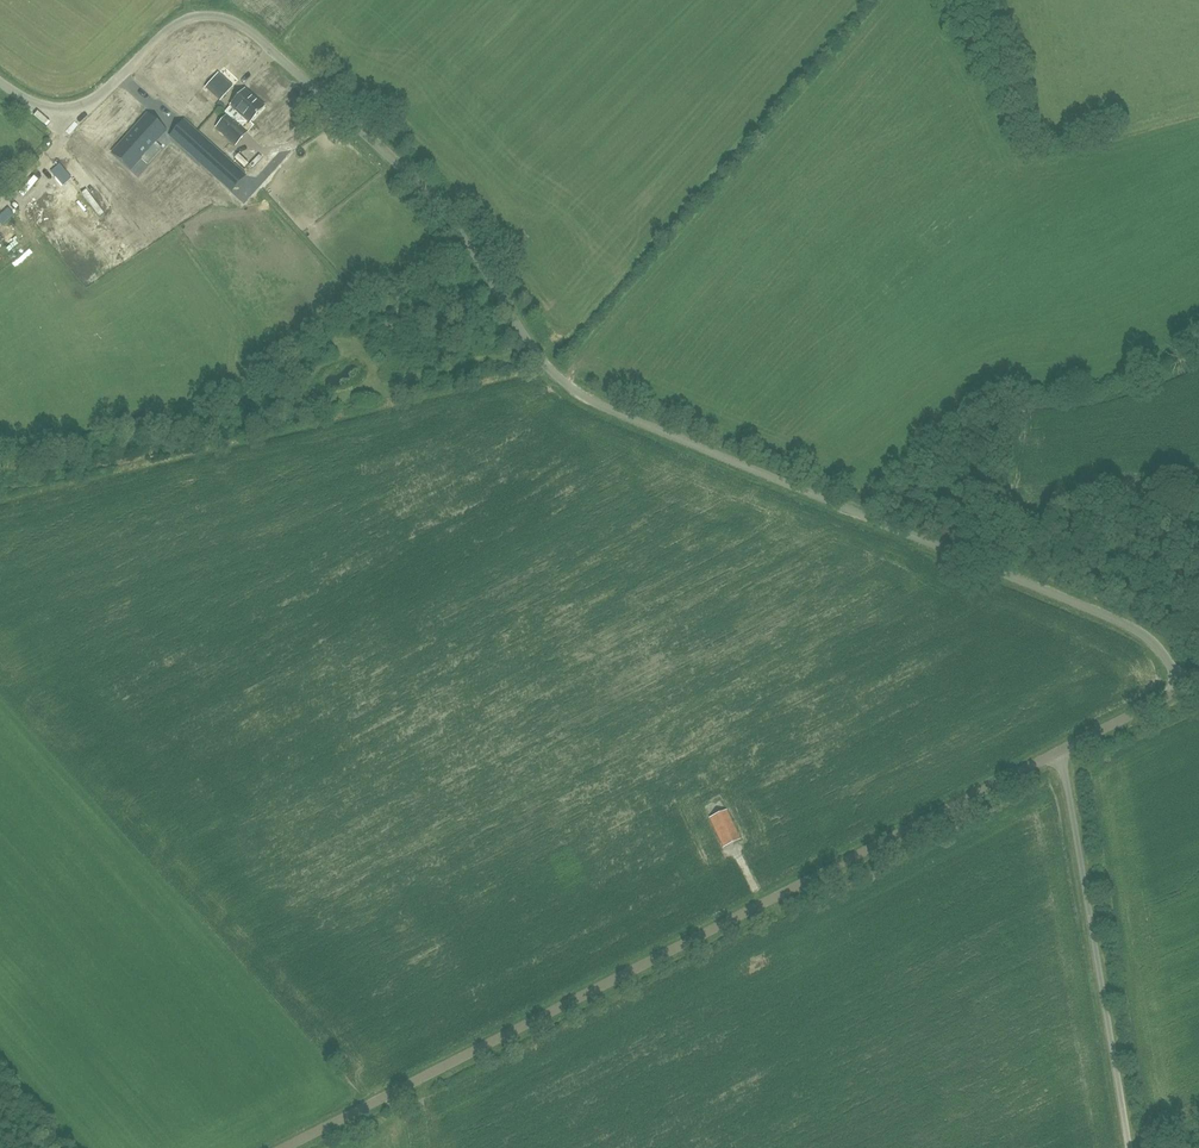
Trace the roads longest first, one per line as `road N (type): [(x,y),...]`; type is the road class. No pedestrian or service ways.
road 1 (unclassified): [(1184,688),(1158,643),(1132,626),(571,391),(418,181),(242,25),(210,16),(184,19),(77,107),(43,105),(0,80)]
road 2 (unclassified): [(287,1147),(1059,751)]
road 3 (unclassified): [(1127,1147),(1059,751)]
road 4 (unclassified): [(1059,751),(1184,688)]

